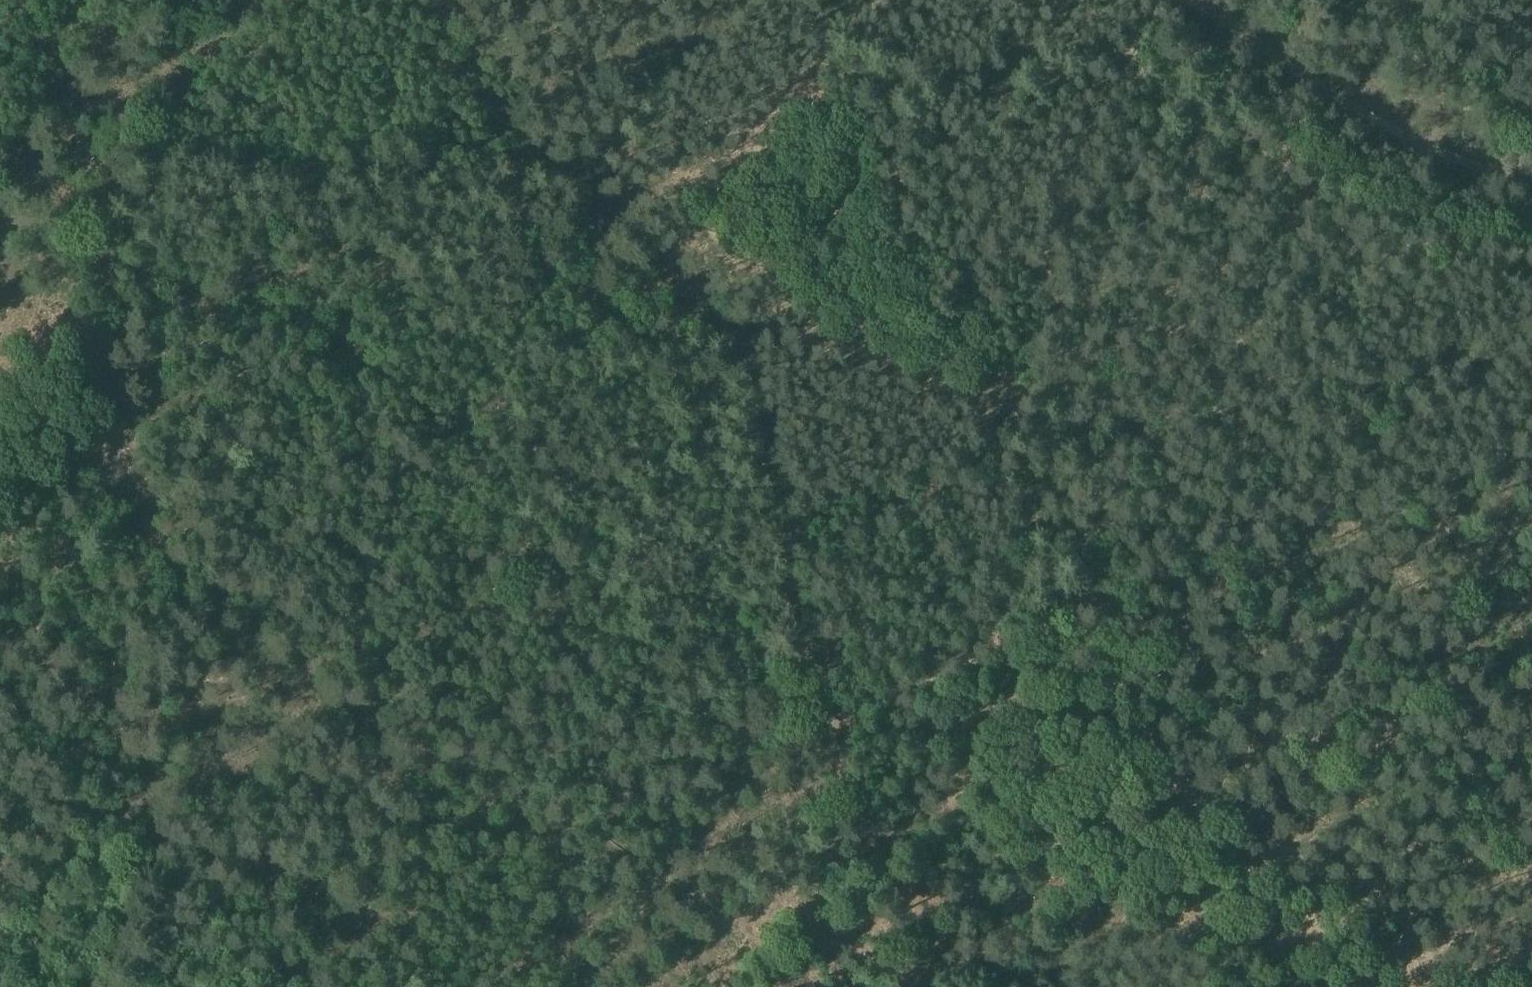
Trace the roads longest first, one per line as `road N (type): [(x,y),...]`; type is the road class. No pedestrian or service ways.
road 1 (track): [(1531,182),(1459,165),(1381,126),(1188,0)]

